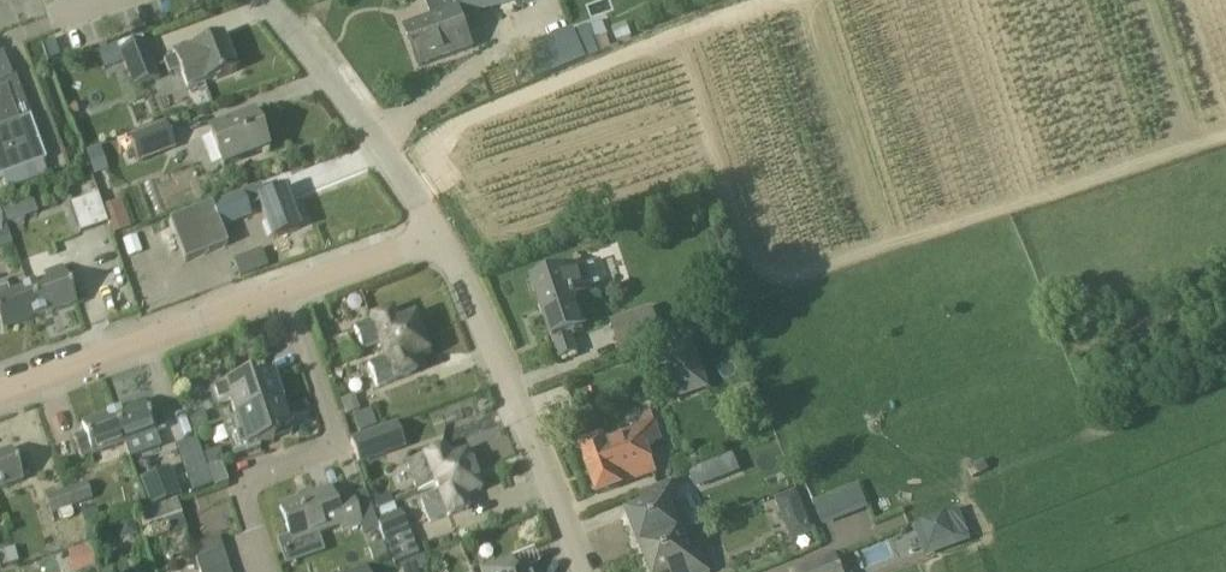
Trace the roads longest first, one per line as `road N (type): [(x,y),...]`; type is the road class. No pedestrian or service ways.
road 1 (residential): [(266,571),(242,485),(342,450),(288,293)]
road 2 (residential): [(583,571),(453,239)]
road 3 (residential): [(0,395),(288,293)]
road 4 (residential): [(453,239),(273,0)]
road 5 (residential): [(288,293),(453,239)]

